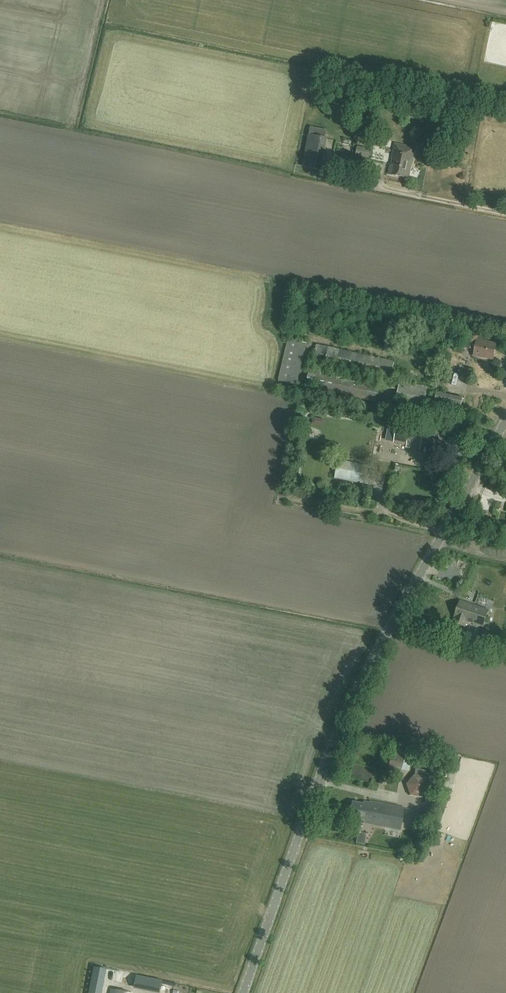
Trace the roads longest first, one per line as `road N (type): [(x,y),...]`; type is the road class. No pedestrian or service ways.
road 1 (tertiary): [(242,992),(344,714),(505,418)]

